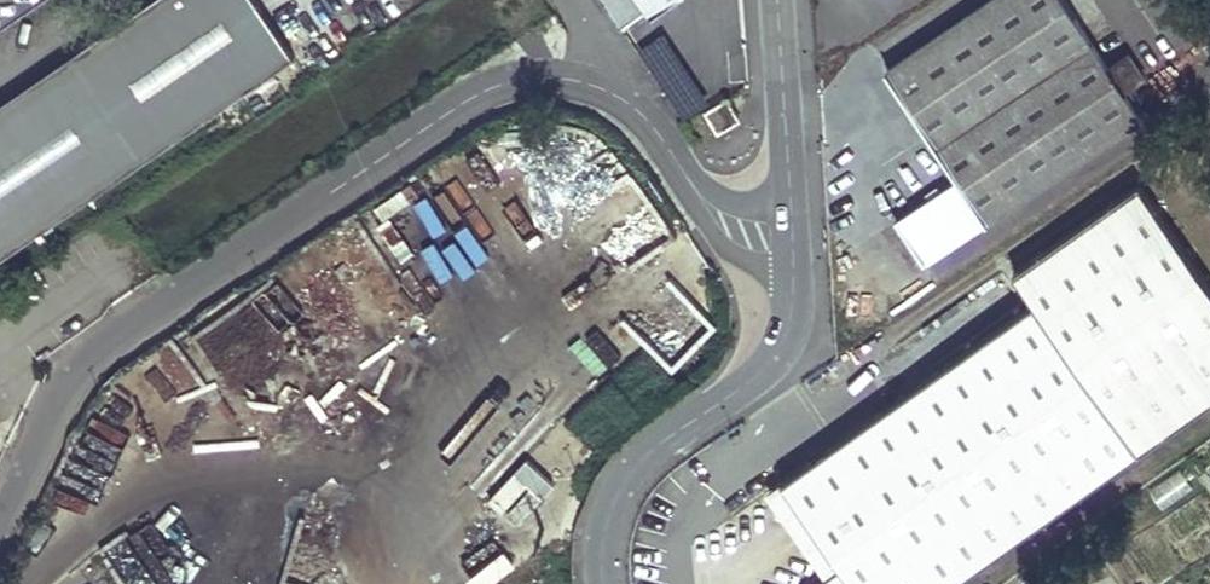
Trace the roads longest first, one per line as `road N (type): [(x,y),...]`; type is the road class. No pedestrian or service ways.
road 1 (residential): [(0,525),(64,377),(557,82),(610,95),(713,231),(772,280)]
road 2 (residential): [(606,583),(622,511),(776,364),(772,280)]
road 3 (residential): [(772,280),(782,0)]

